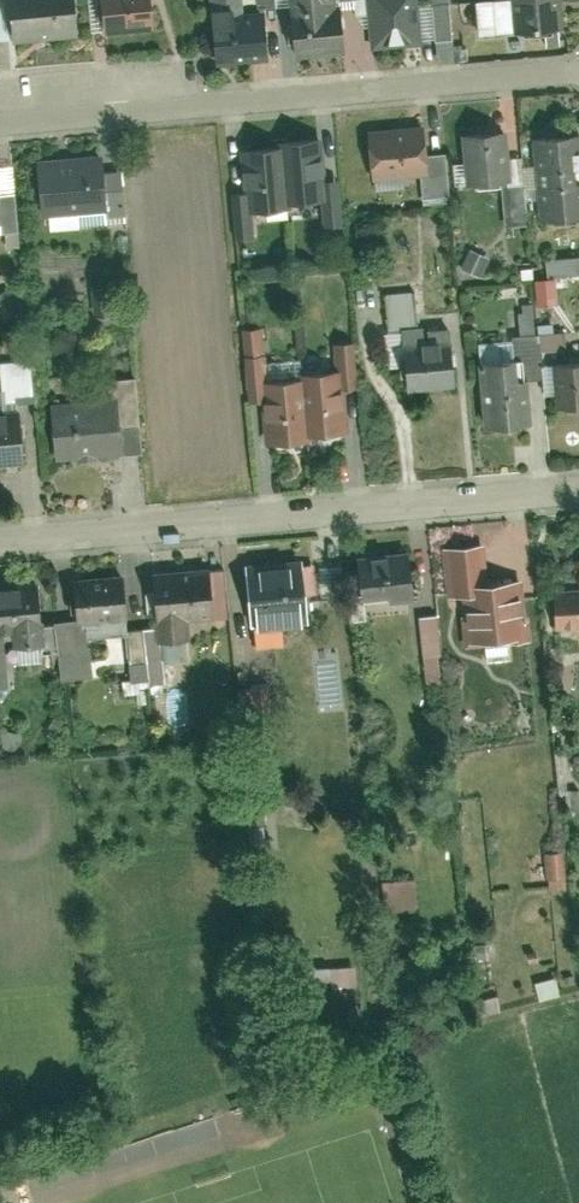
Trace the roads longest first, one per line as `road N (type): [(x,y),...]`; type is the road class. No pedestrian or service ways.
road 1 (residential): [(0,542),(578,491)]
road 2 (residential): [(0,122),(578,72)]

